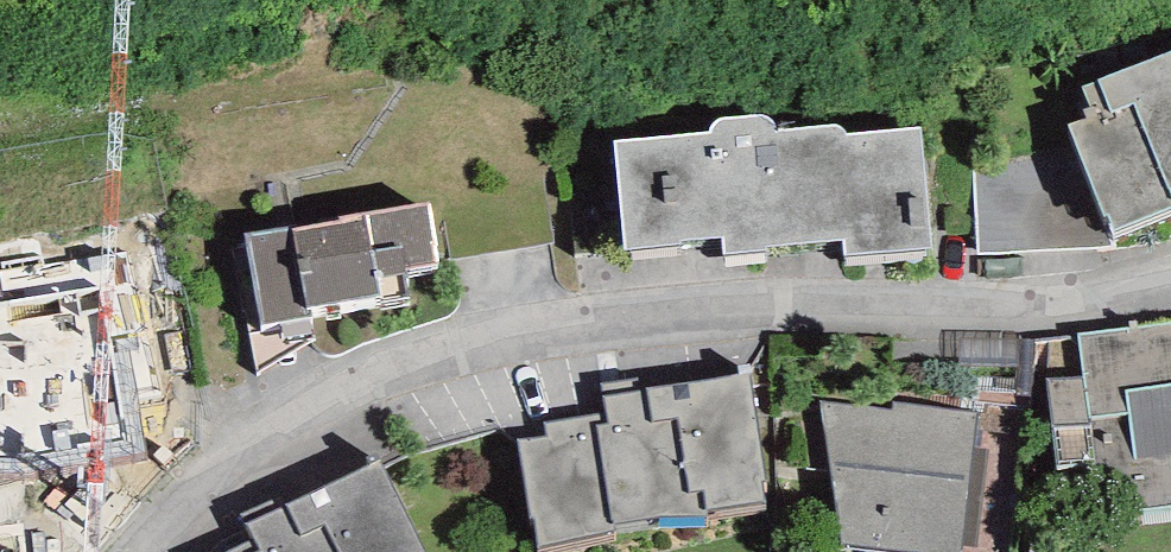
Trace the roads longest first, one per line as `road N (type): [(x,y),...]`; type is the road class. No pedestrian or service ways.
road 1 (residential): [(134,551),(216,462),(318,389),(451,347),(663,320),(857,321),(1170,295)]

